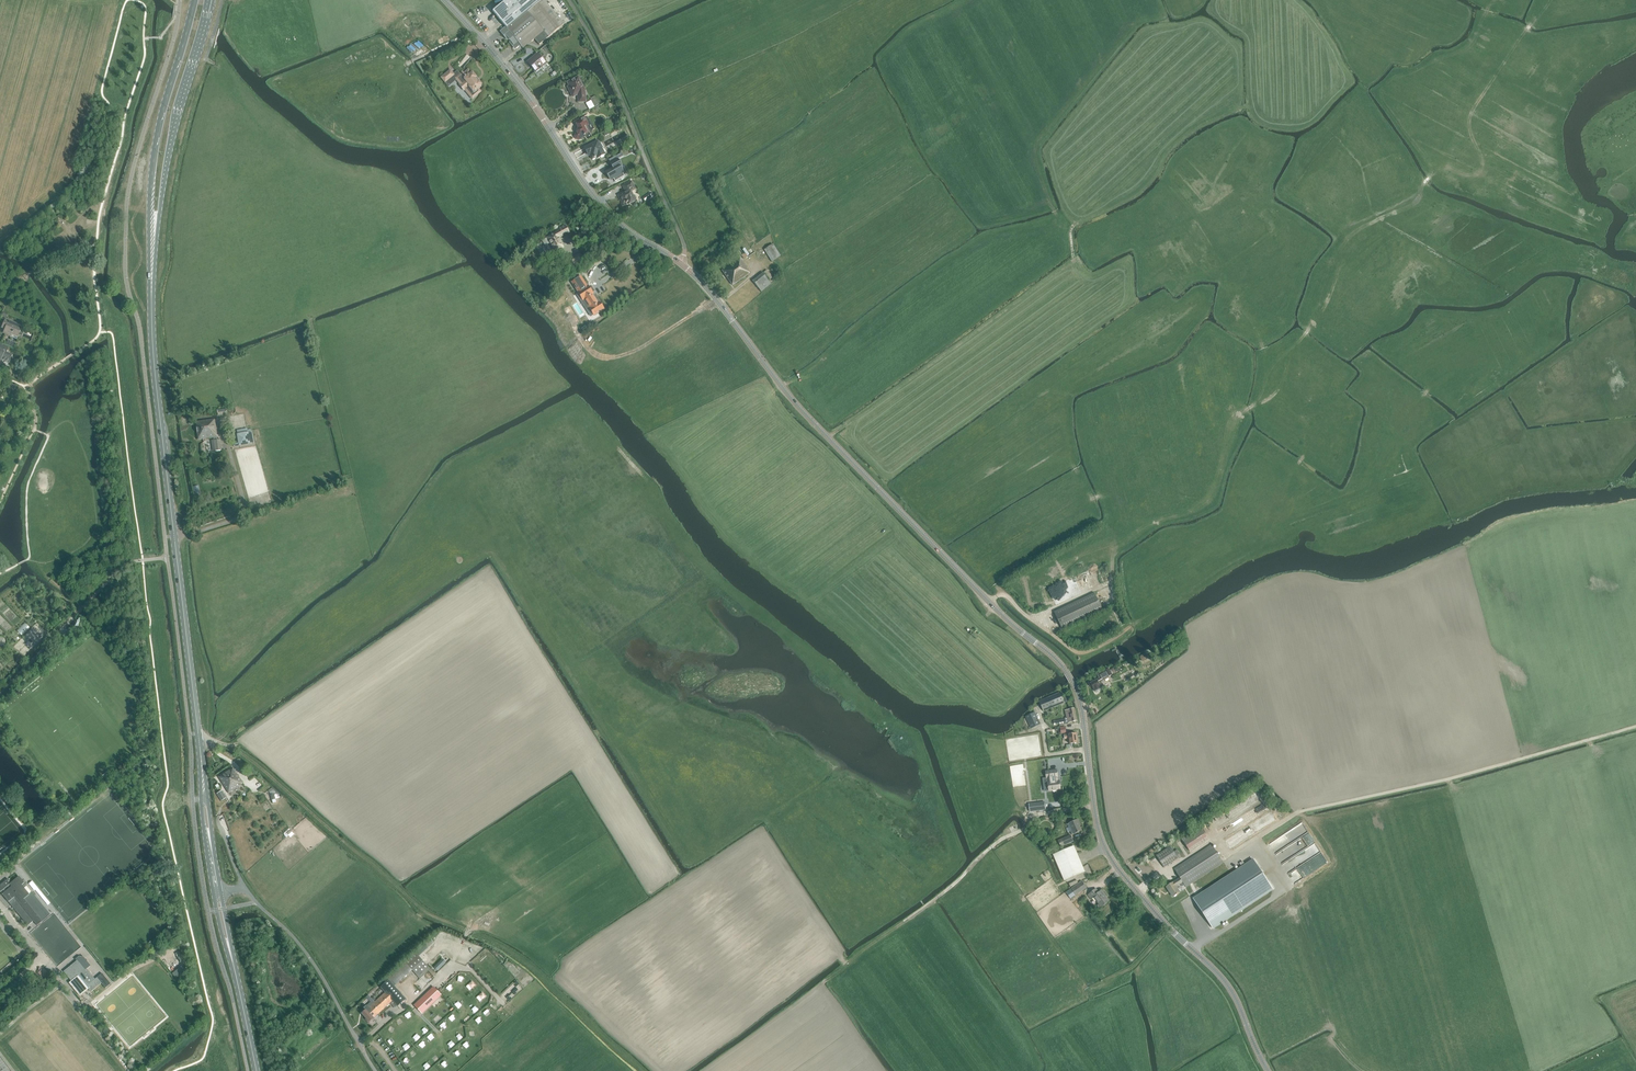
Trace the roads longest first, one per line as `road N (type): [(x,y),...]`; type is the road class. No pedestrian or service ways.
road 1 (tertiary): [(1268,1070),(1229,986),(1108,852),(1080,701),(1065,669),(827,436),(703,284),(609,213),(525,92),(445,0)]
road 2 (primary): [(217,892),(151,292)]
road 3 (track): [(1635,728),(1293,815),(1226,855),(1215,839),(1135,889)]
road 4 (track): [(642,1070),(514,954),(422,910),(230,745)]
road 5 (track): [(1269,361),(1302,341),(1357,232),(1420,200),(1424,184),(1468,138),(1476,102),(1541,0)]
road 6 (track): [(1002,596),(1032,620),(1111,582),(1114,552),(1157,522),(1215,501),(1242,414),(1259,401),(1269,361),(1259,339)]
road 7 (track): [(1130,194),(1071,228),(1074,261),(827,436)]
road 8 (track): [(783,999),(790,1009),(1038,814),(1094,806)]
road 9 (primary): [(151,292),(174,129),(210,0)]
road 10 (primary): [(194,0),(157,140),(151,292)]
road 11 (unclassified): [(376,1070),(288,932),(245,888),(217,892)]
road 12 (primary): [(257,1070),(217,892)]
road 13 (track): [(1002,596),(993,579),(1100,494)]
road 14 (track): [(1143,620),(1078,653),(1032,620)]

